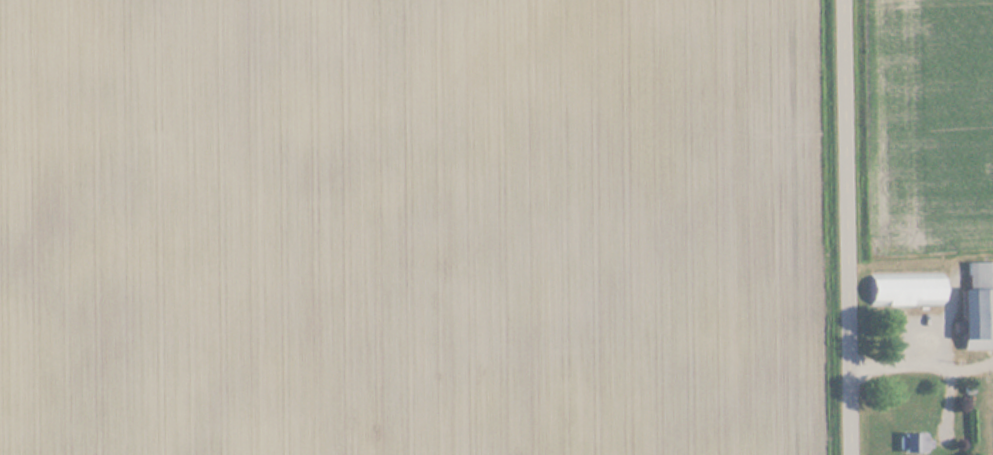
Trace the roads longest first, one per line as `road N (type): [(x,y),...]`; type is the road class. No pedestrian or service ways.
road 1 (residential): [(854,454),(846,0)]

